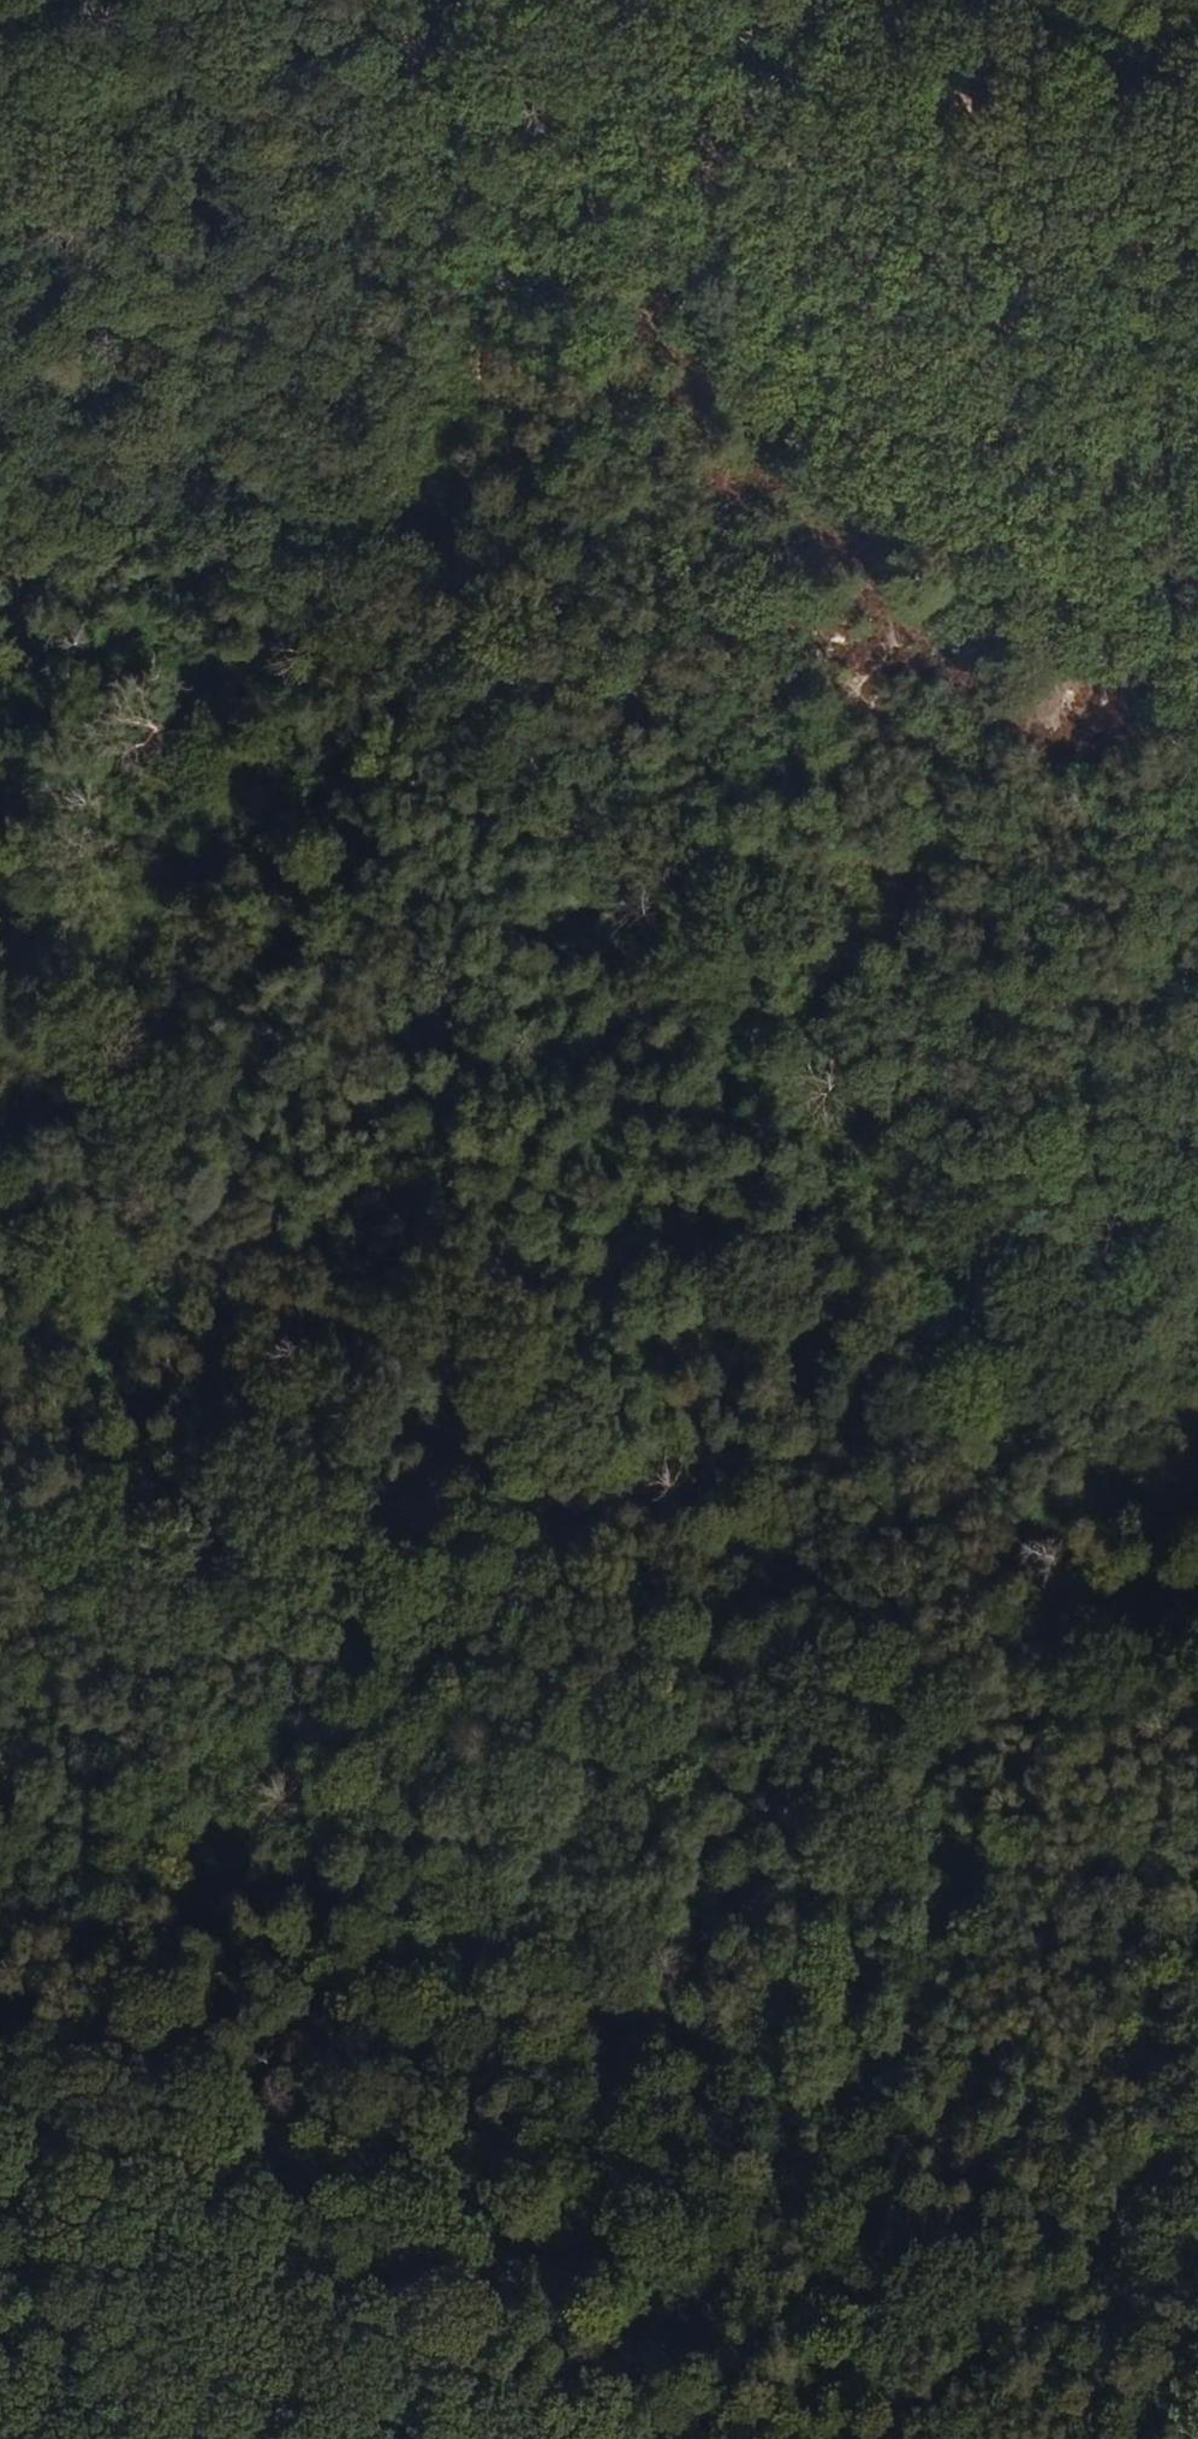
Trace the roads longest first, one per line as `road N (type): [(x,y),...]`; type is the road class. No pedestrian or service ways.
road 1 (track): [(1197,2312),(1044,2193),(813,2077),(752,2062),(700,2019),(492,1974),(469,1945),(181,1837),(0,1805)]
road 2 (track): [(0,2188),(265,2438)]

